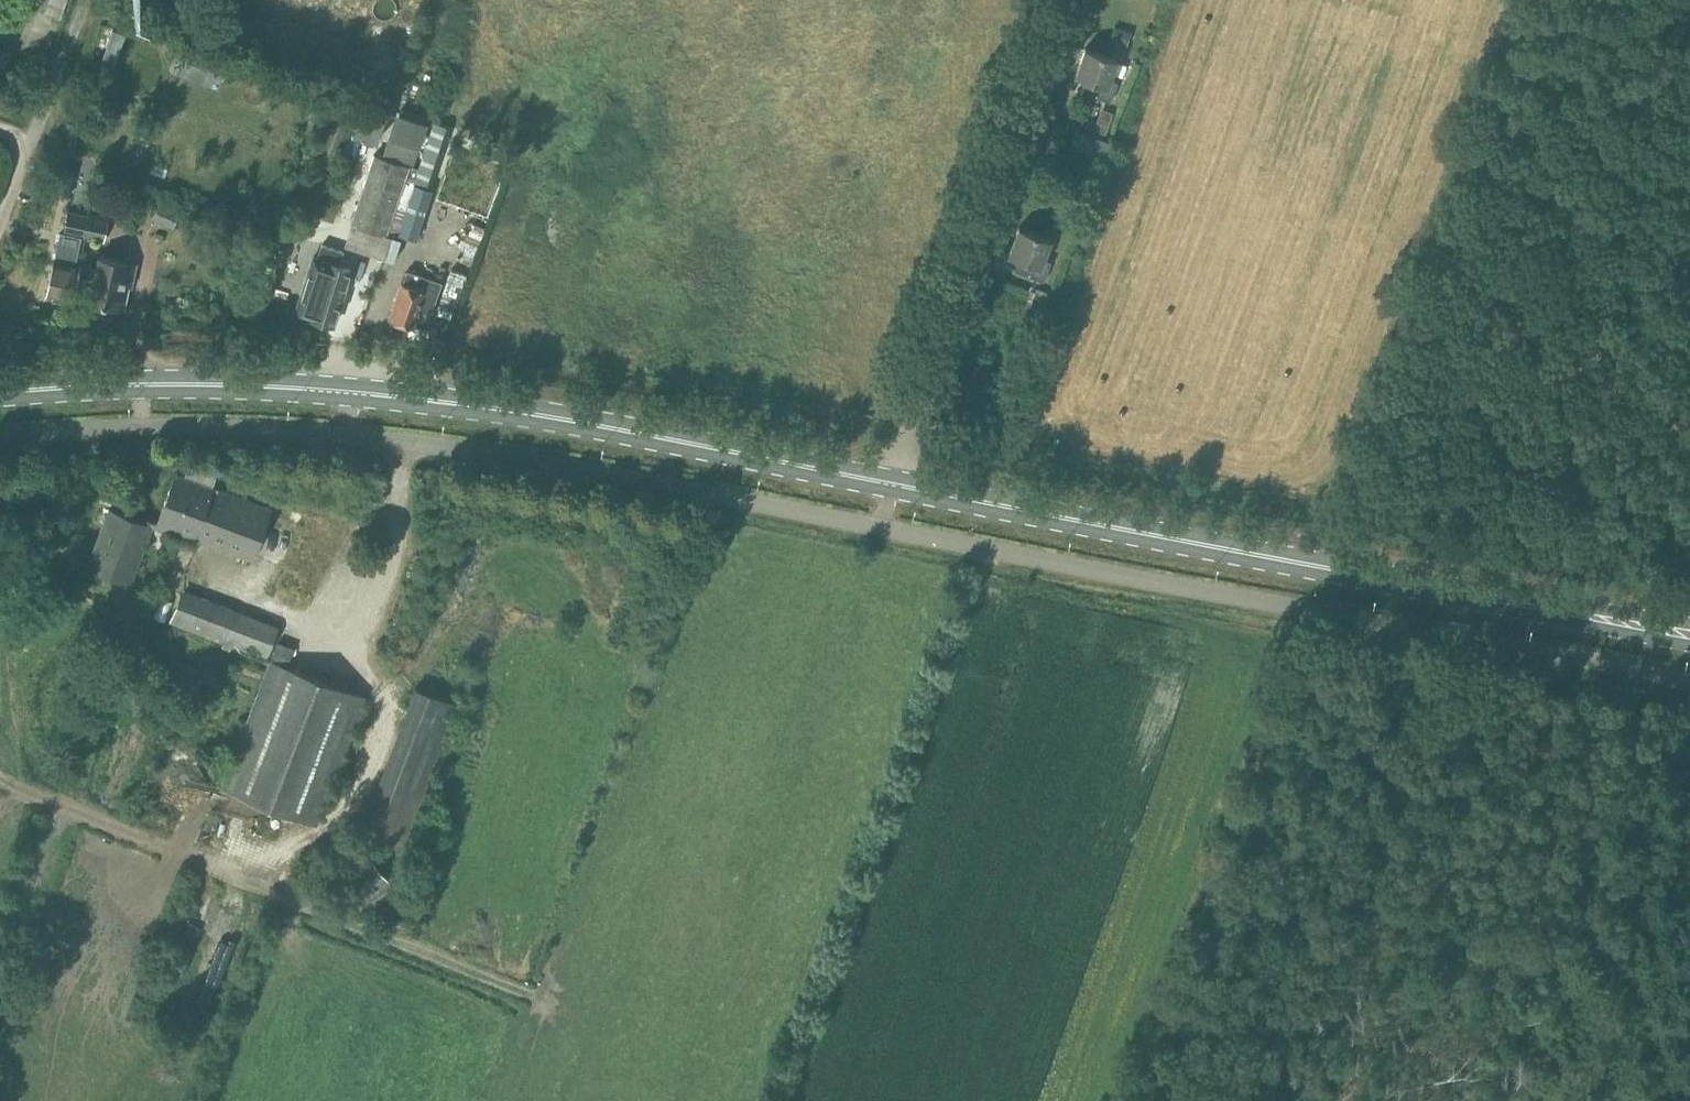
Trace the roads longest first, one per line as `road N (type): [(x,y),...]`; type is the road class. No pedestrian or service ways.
road 1 (unclassified): [(1689,682),(426,446),(270,430),(0,444)]
road 2 (primary): [(1689,632),(1452,599),(536,425),(237,394),(0,402)]
road 3 (track): [(0,951),(44,815),(41,805),(0,784)]

